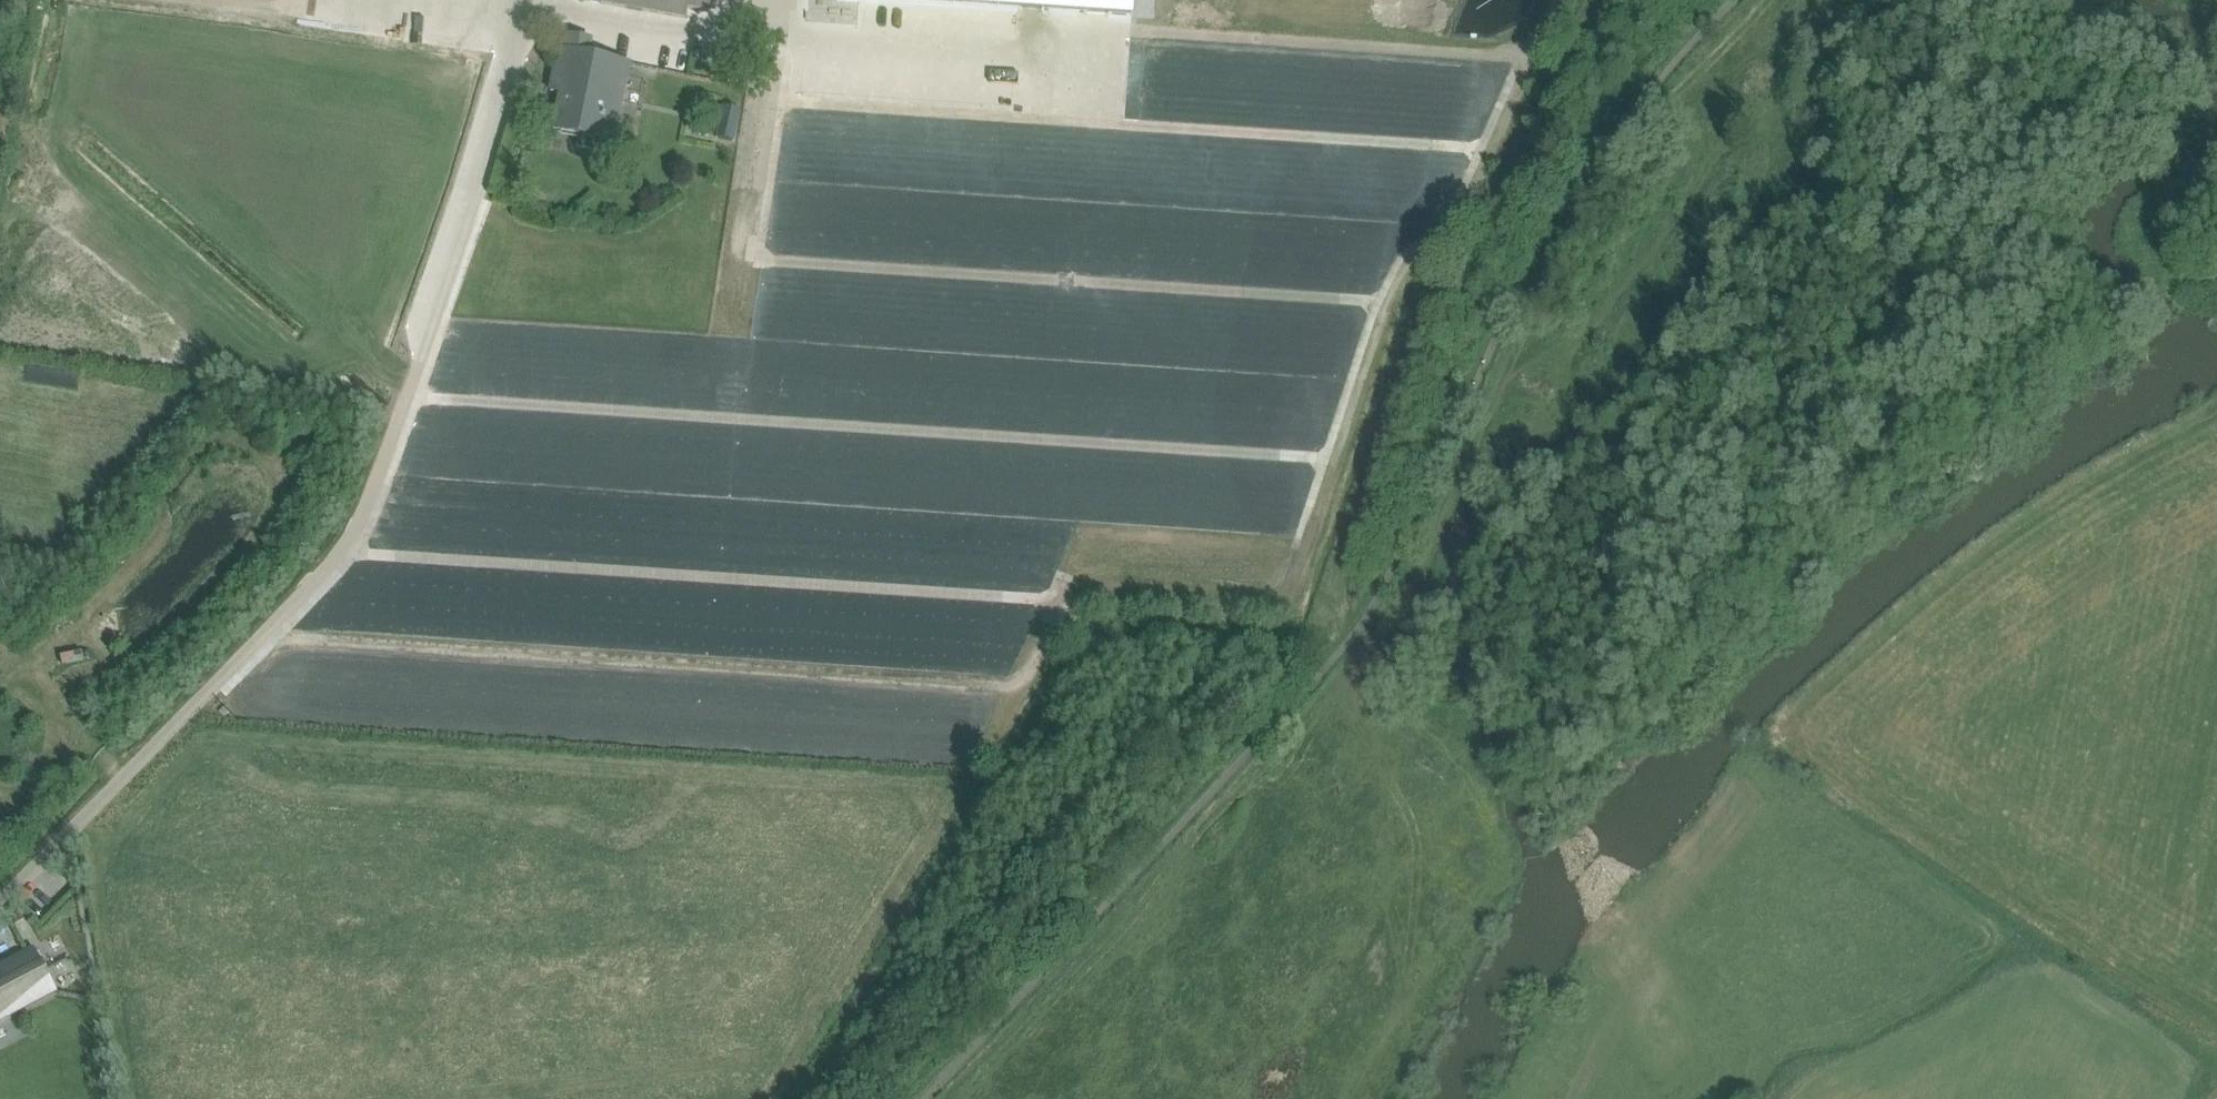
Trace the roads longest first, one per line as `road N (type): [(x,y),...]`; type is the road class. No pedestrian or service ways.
road 1 (unclassified): [(0,906),(284,614),(357,522),(488,158),(530,14)]

